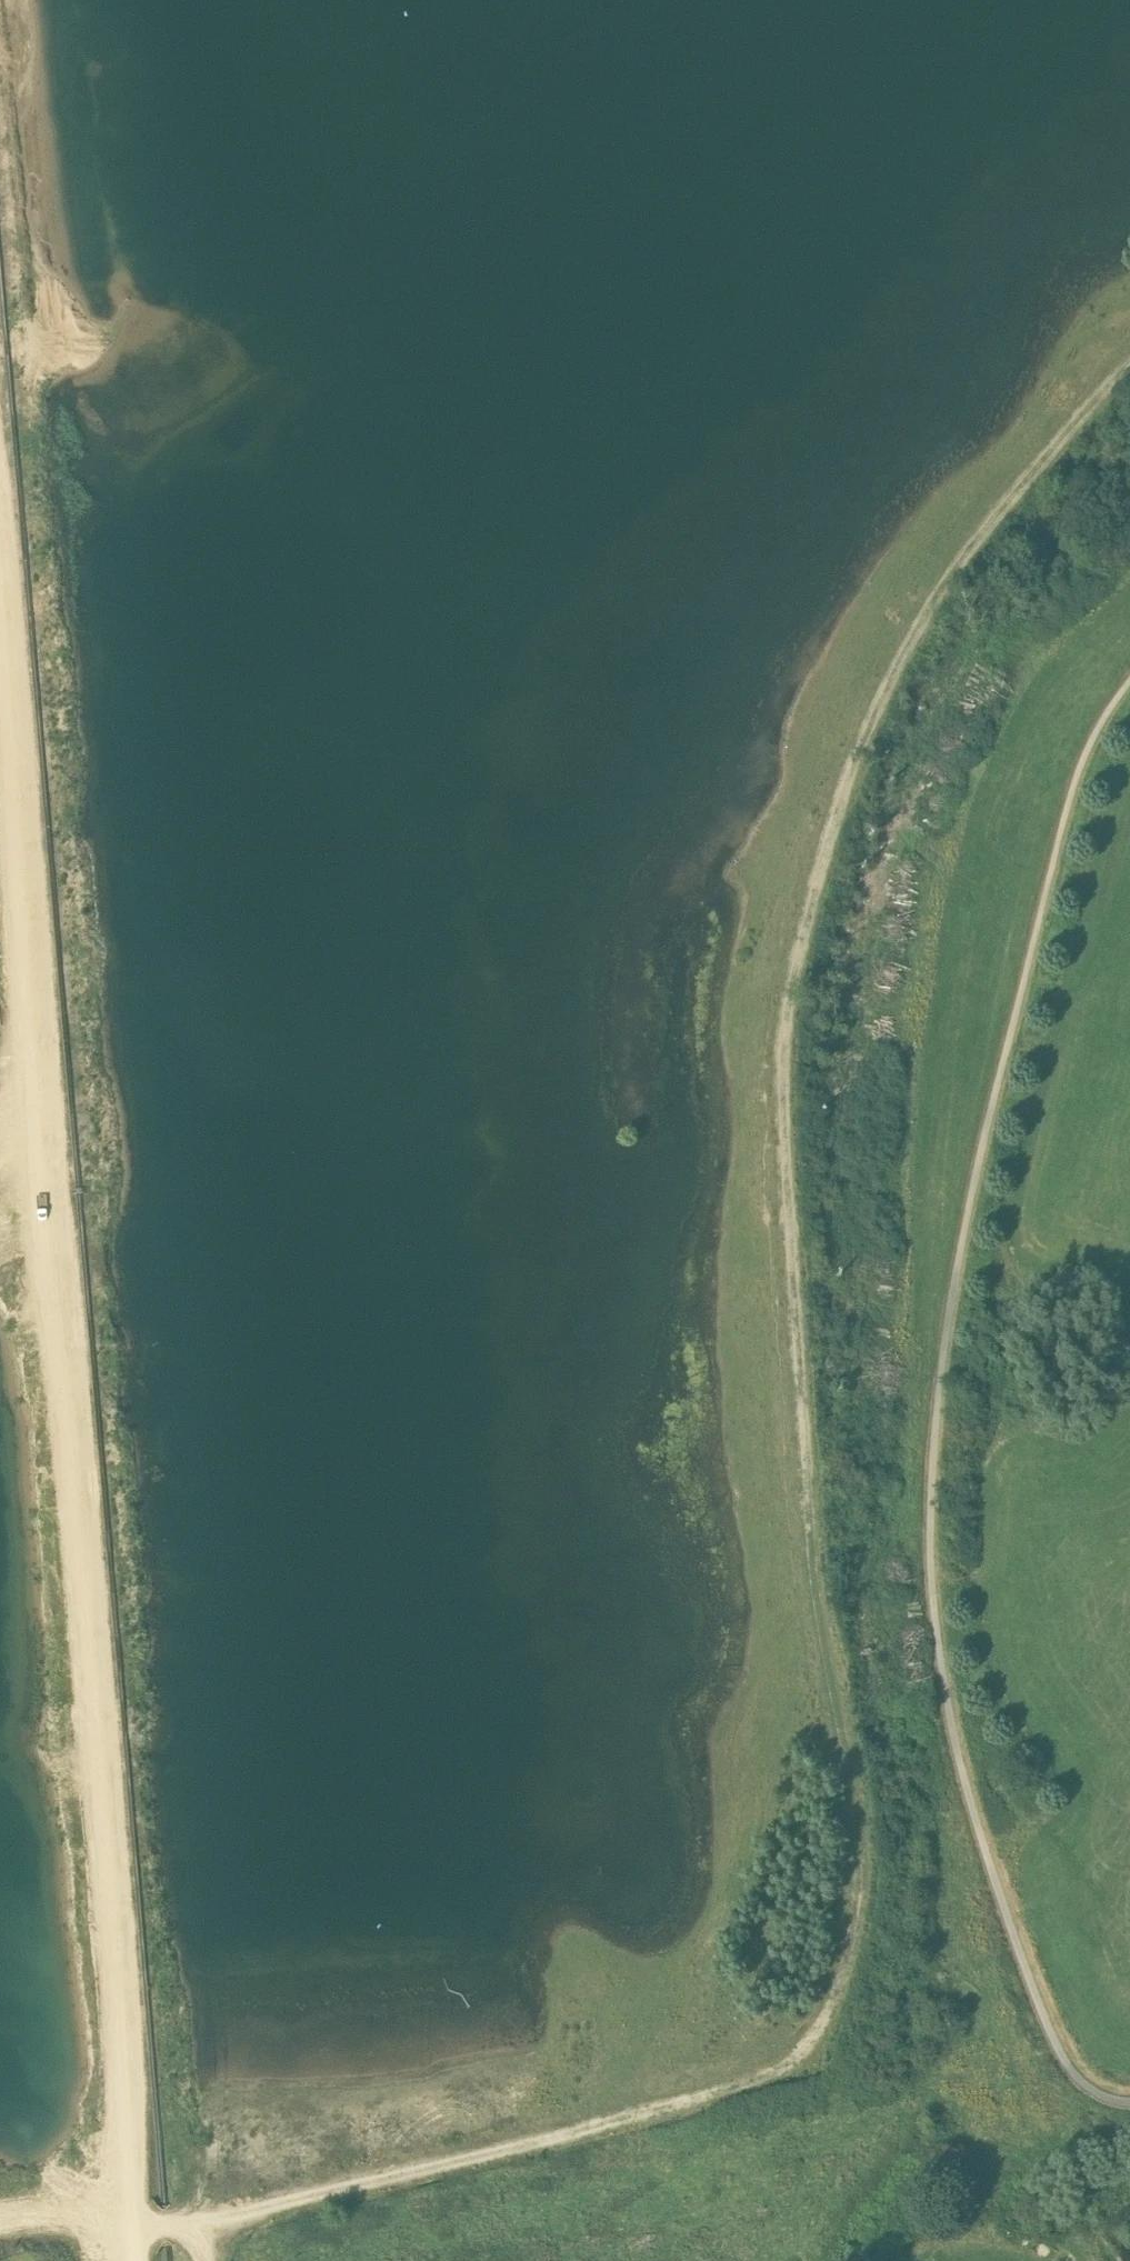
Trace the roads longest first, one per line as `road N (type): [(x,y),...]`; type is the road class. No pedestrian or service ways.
road 1 (track): [(137,2260),(0,600)]
road 2 (track): [(1129,680),(1082,760),(989,1127),(950,1331),(934,1554),(947,1684),(1028,1979),(1081,2085),(1129,2103)]

